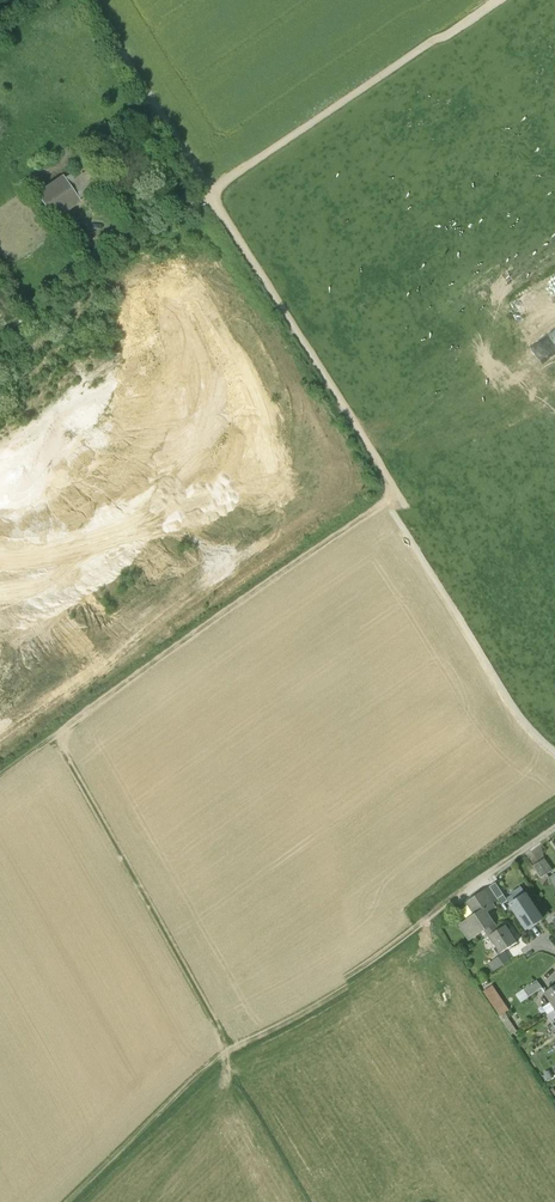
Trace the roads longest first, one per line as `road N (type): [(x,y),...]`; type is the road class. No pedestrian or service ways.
road 1 (track): [(493,879),(323,997),(222,1049),(54,1201)]
road 2 (track): [(389,500),(0,777)]
road 3 (track): [(203,202),(498,0)]
road 4 (track): [(222,1049),(49,742)]
road 5 (track): [(389,500),(203,202)]
road 6 (track): [(554,752),(518,713),(389,500)]
road 7 (track): [(203,202),(0,343)]
road 8 (track): [(203,202),(74,0)]

